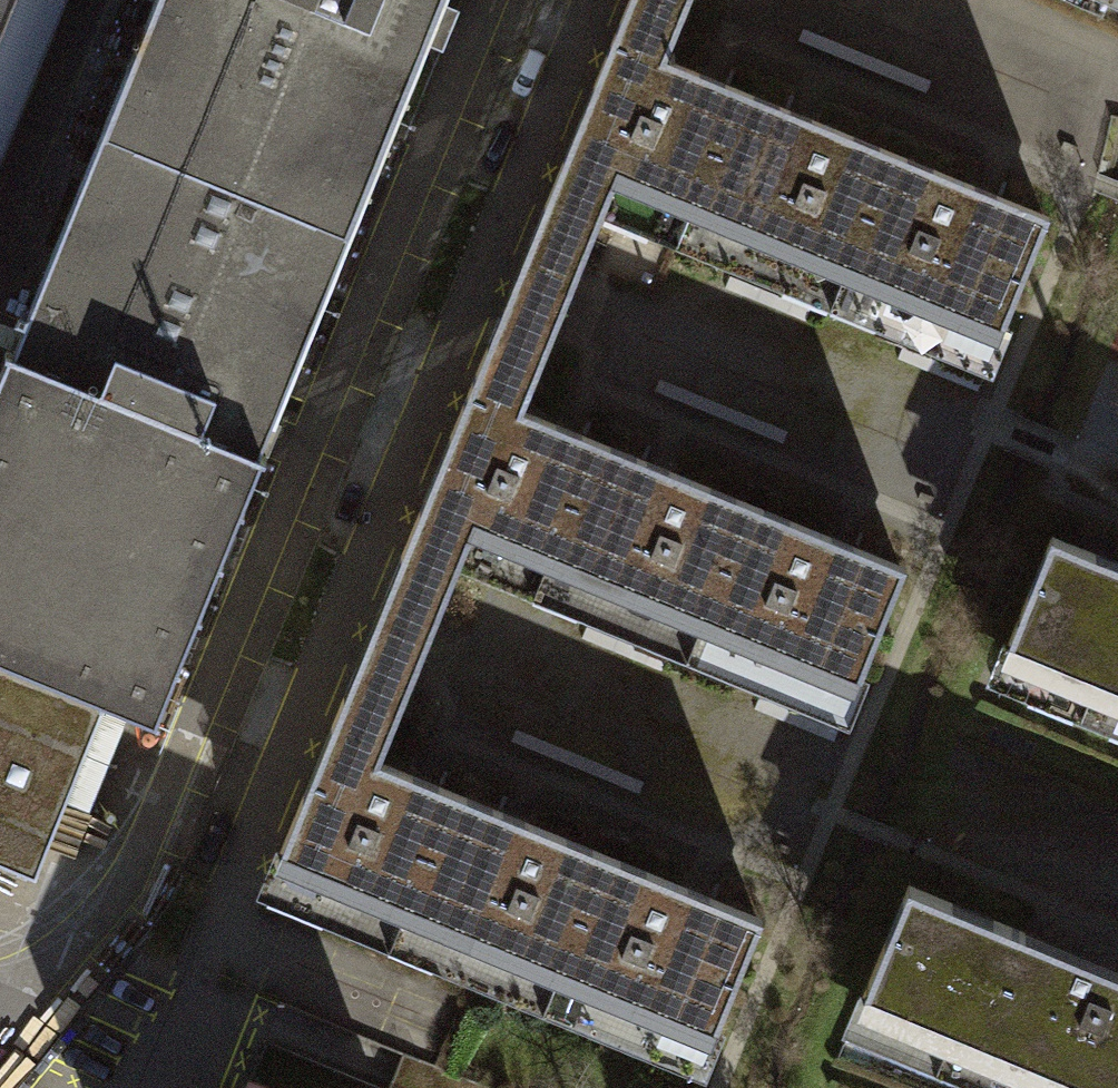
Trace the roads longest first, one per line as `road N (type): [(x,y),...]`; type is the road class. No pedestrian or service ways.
road 1 (residential): [(140,1087),(199,972),(587,0)]

